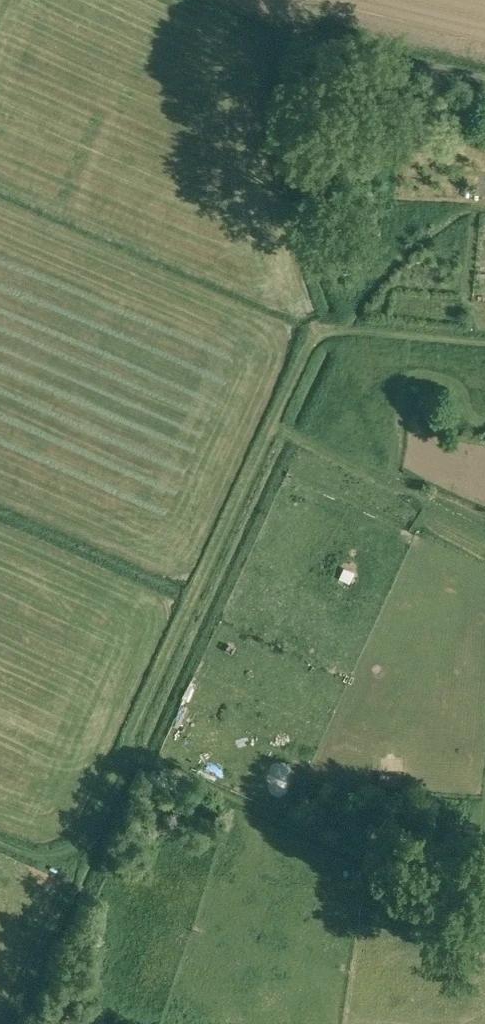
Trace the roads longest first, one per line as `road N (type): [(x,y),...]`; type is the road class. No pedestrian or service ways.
road 1 (track): [(0,838),(62,856),(88,833),(311,340),(342,326),(484,339)]
road 2 (track): [(126,747),(484,912)]

